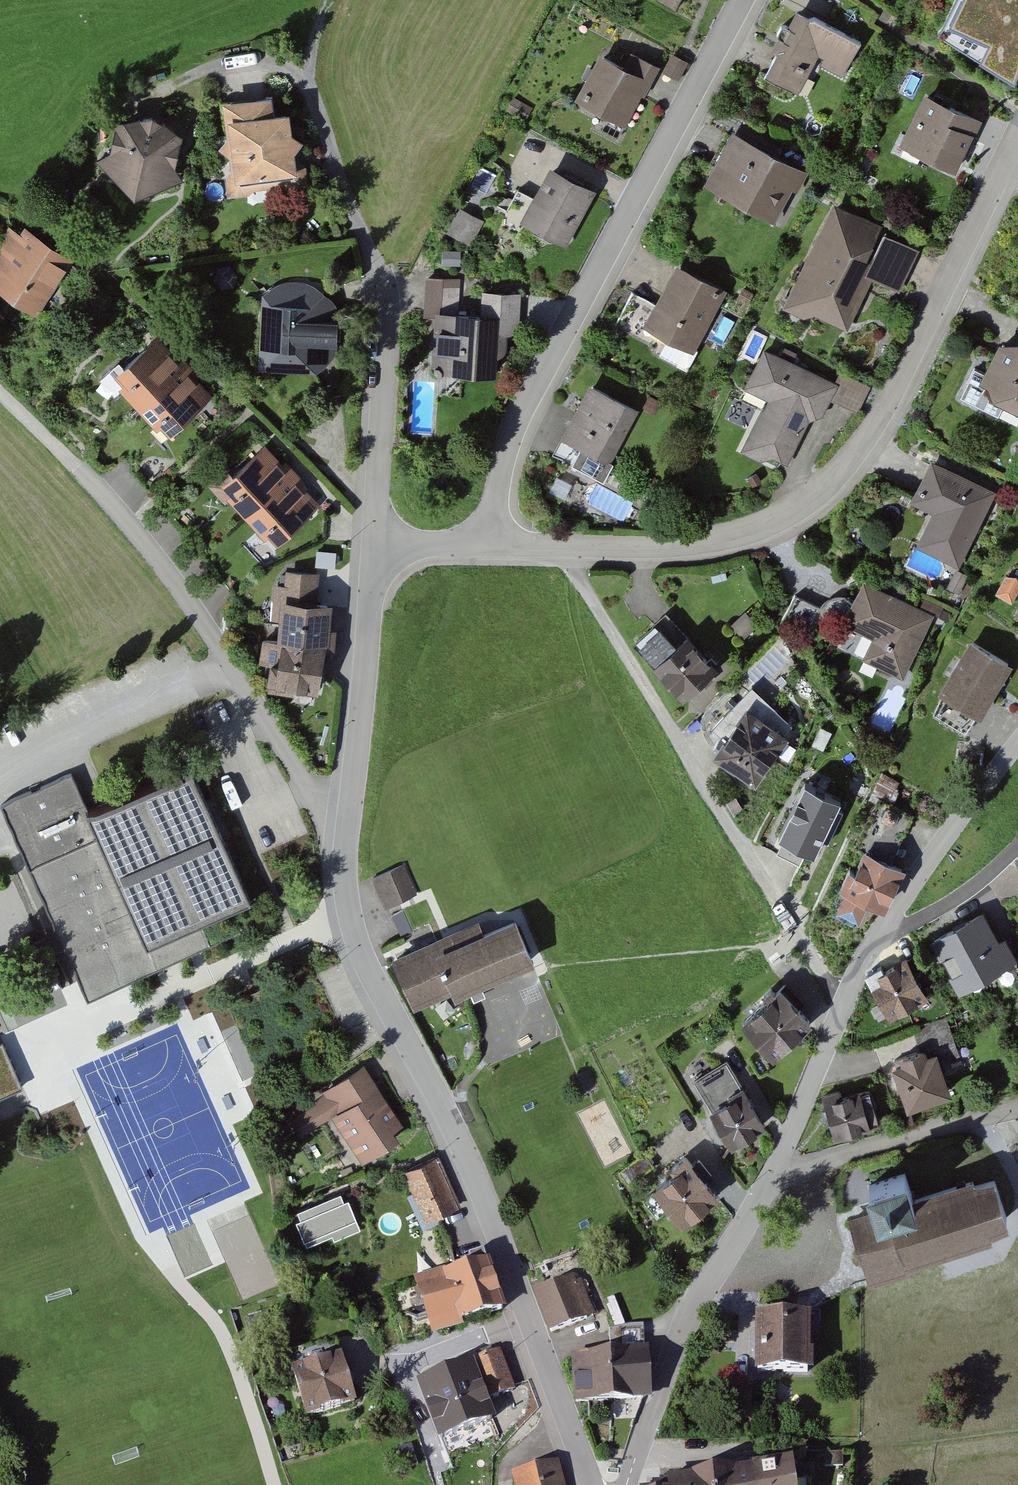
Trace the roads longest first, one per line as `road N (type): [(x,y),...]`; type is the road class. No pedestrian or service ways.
road 1 (residential): [(373,546),(344,837),(350,922),(479,1182),(589,1484)]
road 2 (residential): [(489,544),(678,547),(742,537),(800,512),(840,476),(898,396),(1017,136)]
road 3 (residential): [(736,0),(518,418),(503,457),(489,544)]
road 4 (track): [(559,546),(839,1004)]
road 5 (residential): [(626,1484),(686,1319),(775,1168)]
road 6 (residential): [(775,1168),(839,1004),(890,920)]
road 7 (residential): [(384,294),(373,546)]
road 8 (residential): [(775,1168),(1017,1107)]
road 9 (residential): [(890,920),(1017,742)]
road 10 (residential): [(890,920),(1017,832)]
road 11 (track): [(334,0),(308,69),(327,111)]

